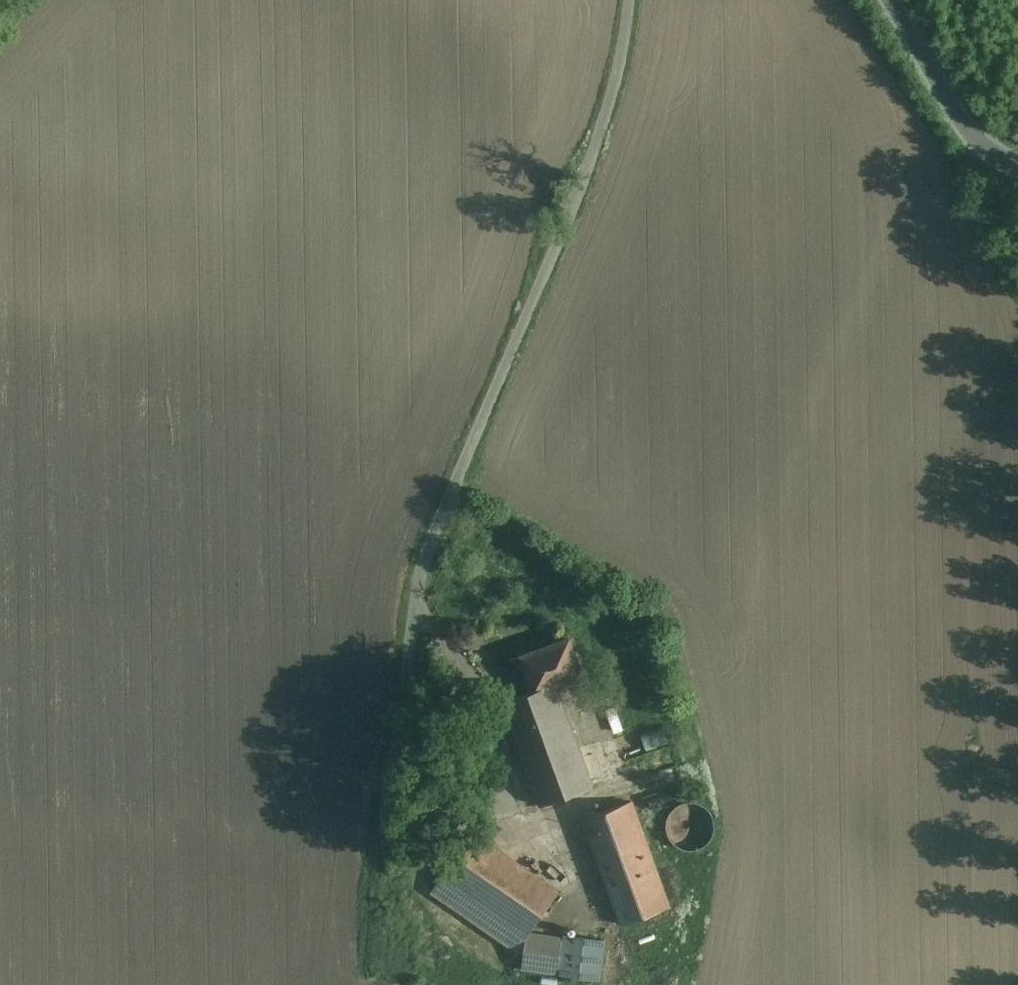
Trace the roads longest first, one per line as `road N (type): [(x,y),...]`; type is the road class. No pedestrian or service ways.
road 1 (track): [(0,797),(314,844),(379,839),(415,616)]
road 2 (unclassified): [(1017,166),(986,149),(890,0)]
road 3 (track): [(560,857),(622,945),(611,984)]

